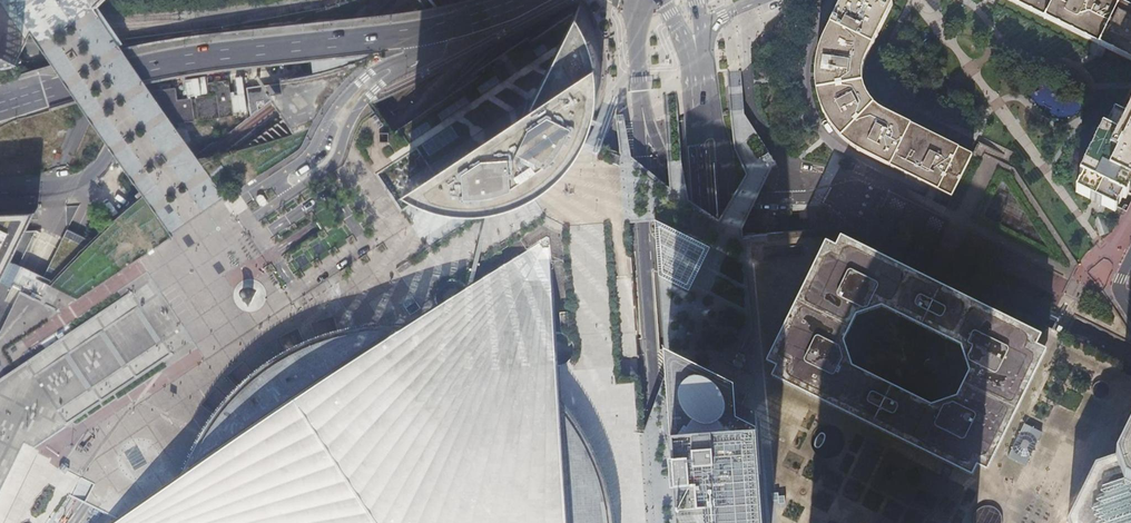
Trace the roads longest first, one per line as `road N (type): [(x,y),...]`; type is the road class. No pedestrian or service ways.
road 1 (primary): [(521,0),(429,28),(141,67),(0,107)]
road 2 (residential): [(379,0),(329,27),(125,63),(97,93),(58,178),(43,189),(0,193)]
road 3 (primary): [(750,522),(719,135),(694,88)]
road 4 (primary): [(724,522),(694,88)]
road 5 (primary): [(645,119),(674,210),(697,522)]
road 6 (primary): [(645,119),(641,167),(670,522)]
road 7 (residential): [(747,4),(756,127),(800,175)]
road 8 (primary): [(644,0),(638,24),(645,119)]

